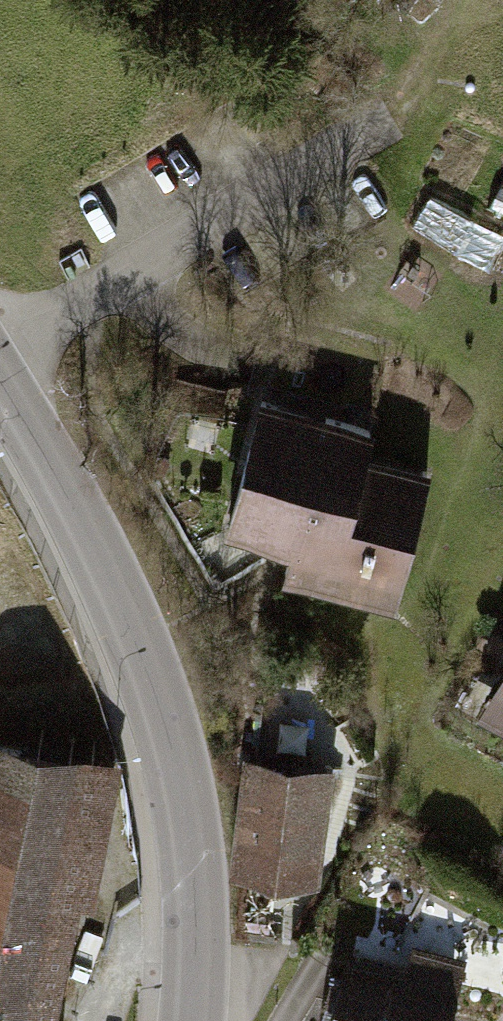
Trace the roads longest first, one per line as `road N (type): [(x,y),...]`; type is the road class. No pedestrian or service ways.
road 1 (tertiary): [(0,378),(96,551),(154,705),(189,877),(189,1020)]
road 2 (track): [(368,135),(443,0)]

